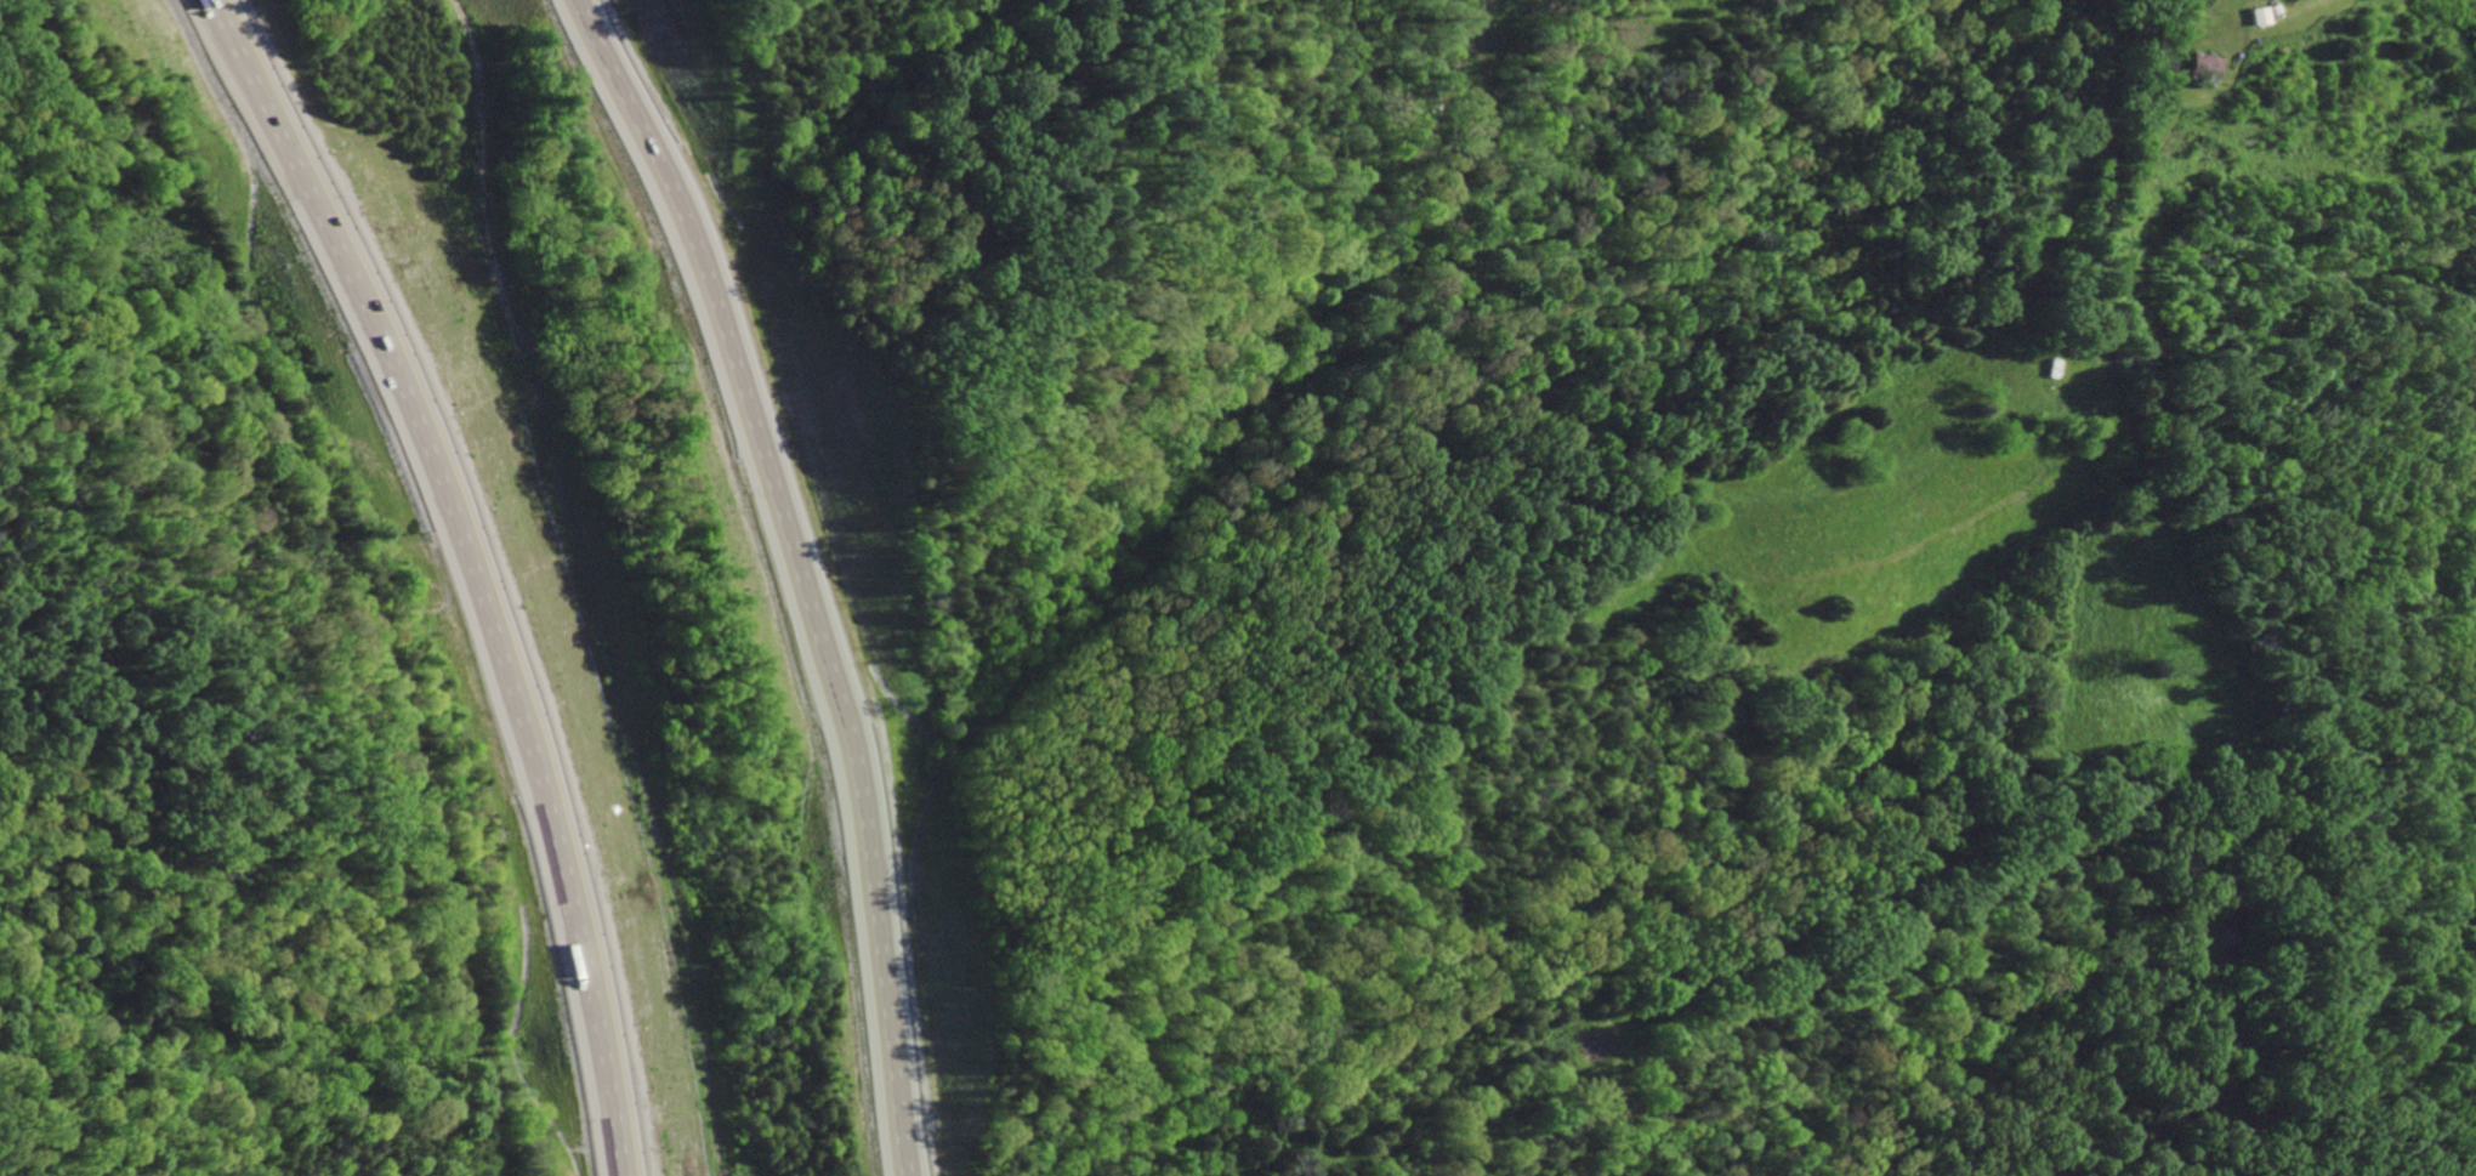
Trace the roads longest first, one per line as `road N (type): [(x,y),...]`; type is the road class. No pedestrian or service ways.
road 1 (motorway): [(192,0),(375,353),(472,586),(562,893),(615,1175)]
road 2 (motorway): [(909,1175),(886,938),(856,759),(799,546),(739,359),(583,0)]

